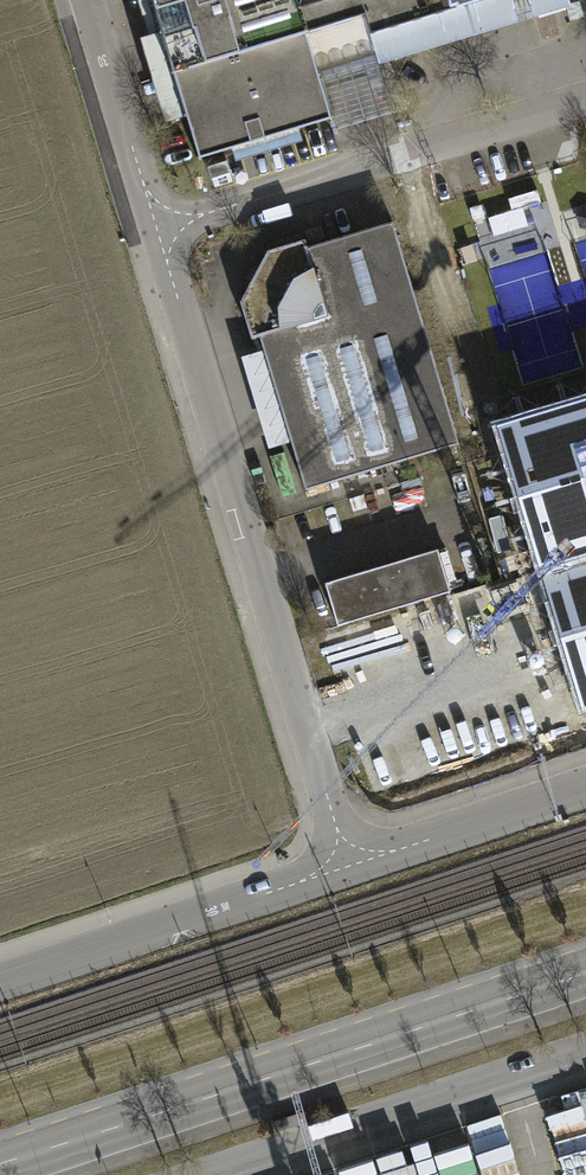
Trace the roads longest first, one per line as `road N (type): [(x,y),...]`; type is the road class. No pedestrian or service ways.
road 1 (residential): [(154,232),(349,866)]
road 2 (primary): [(0,1165),(585,973)]
road 3 (residential): [(154,232),(585,102)]
road 4 (unclassified): [(215,1174),(585,1055)]
road 5 (residential): [(0,980),(349,866)]
road 6 (residential): [(349,866),(585,788)]
road 7 (residential): [(85,0),(154,232)]

